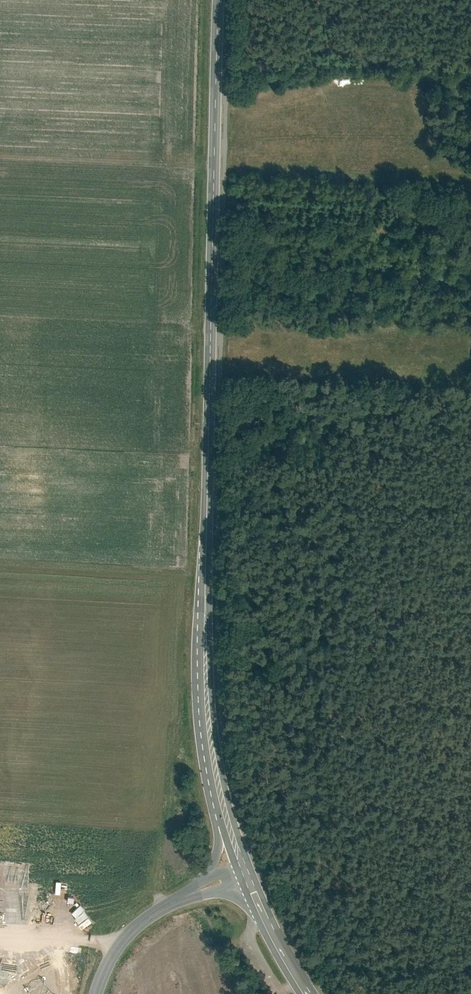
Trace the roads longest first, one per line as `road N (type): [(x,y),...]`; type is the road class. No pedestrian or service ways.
road 1 (secondary): [(247,878),(220,793),(204,673),(217,0)]
road 2 (tertiary): [(247,878),(201,893),(136,931),(94,993)]
road 3 (track): [(0,934),(130,938)]

